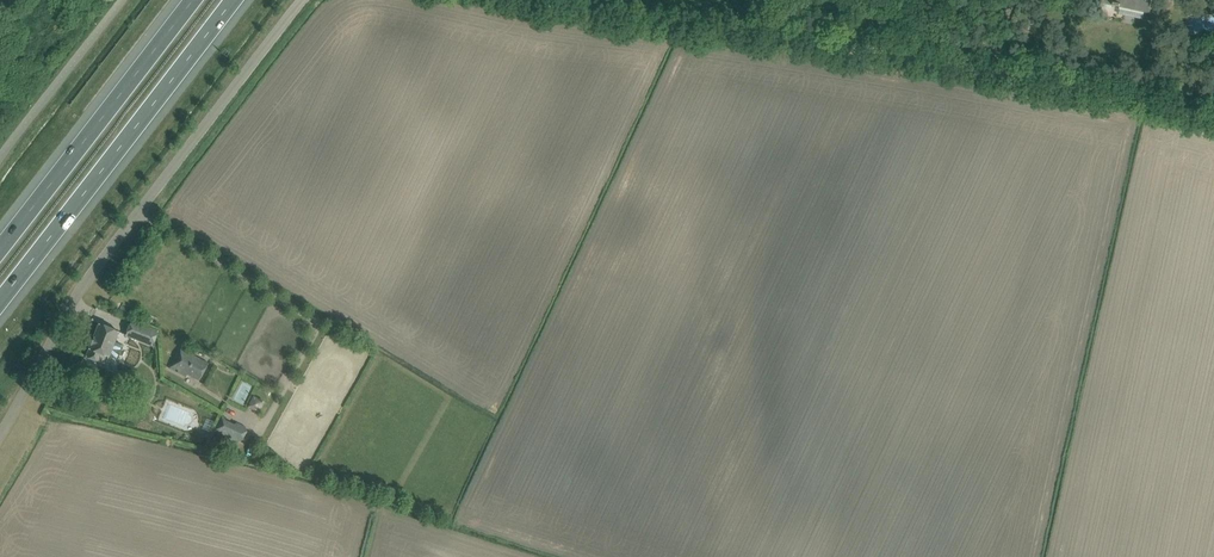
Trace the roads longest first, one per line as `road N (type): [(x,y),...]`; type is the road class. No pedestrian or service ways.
road 1 (unclassified): [(0,443),(93,281),(303,0)]
road 2 (track): [(777,37),(992,71),(1213,121)]
road 3 (motorway): [(0,305),(232,0)]
road 4 (motorway): [(192,0),(0,246)]
road 5 (track): [(542,0),(777,37)]

